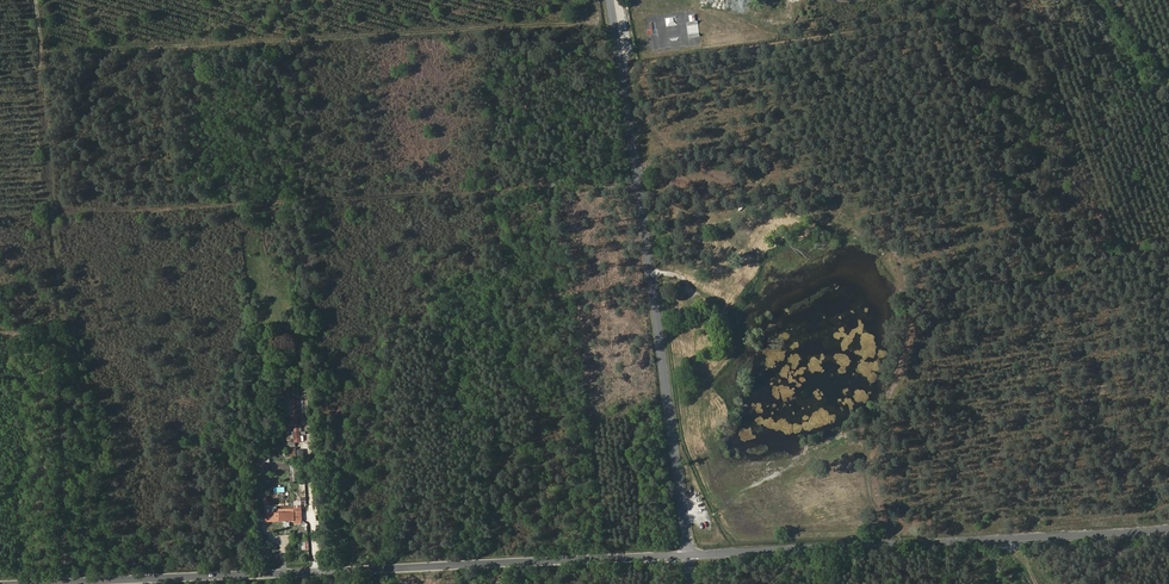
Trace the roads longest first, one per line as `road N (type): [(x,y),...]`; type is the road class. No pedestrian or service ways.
road 1 (tertiary): [(13,583),(688,555)]
road 2 (tertiary): [(608,0),(688,555)]
road 3 (tertiary): [(688,555),(1168,529)]

